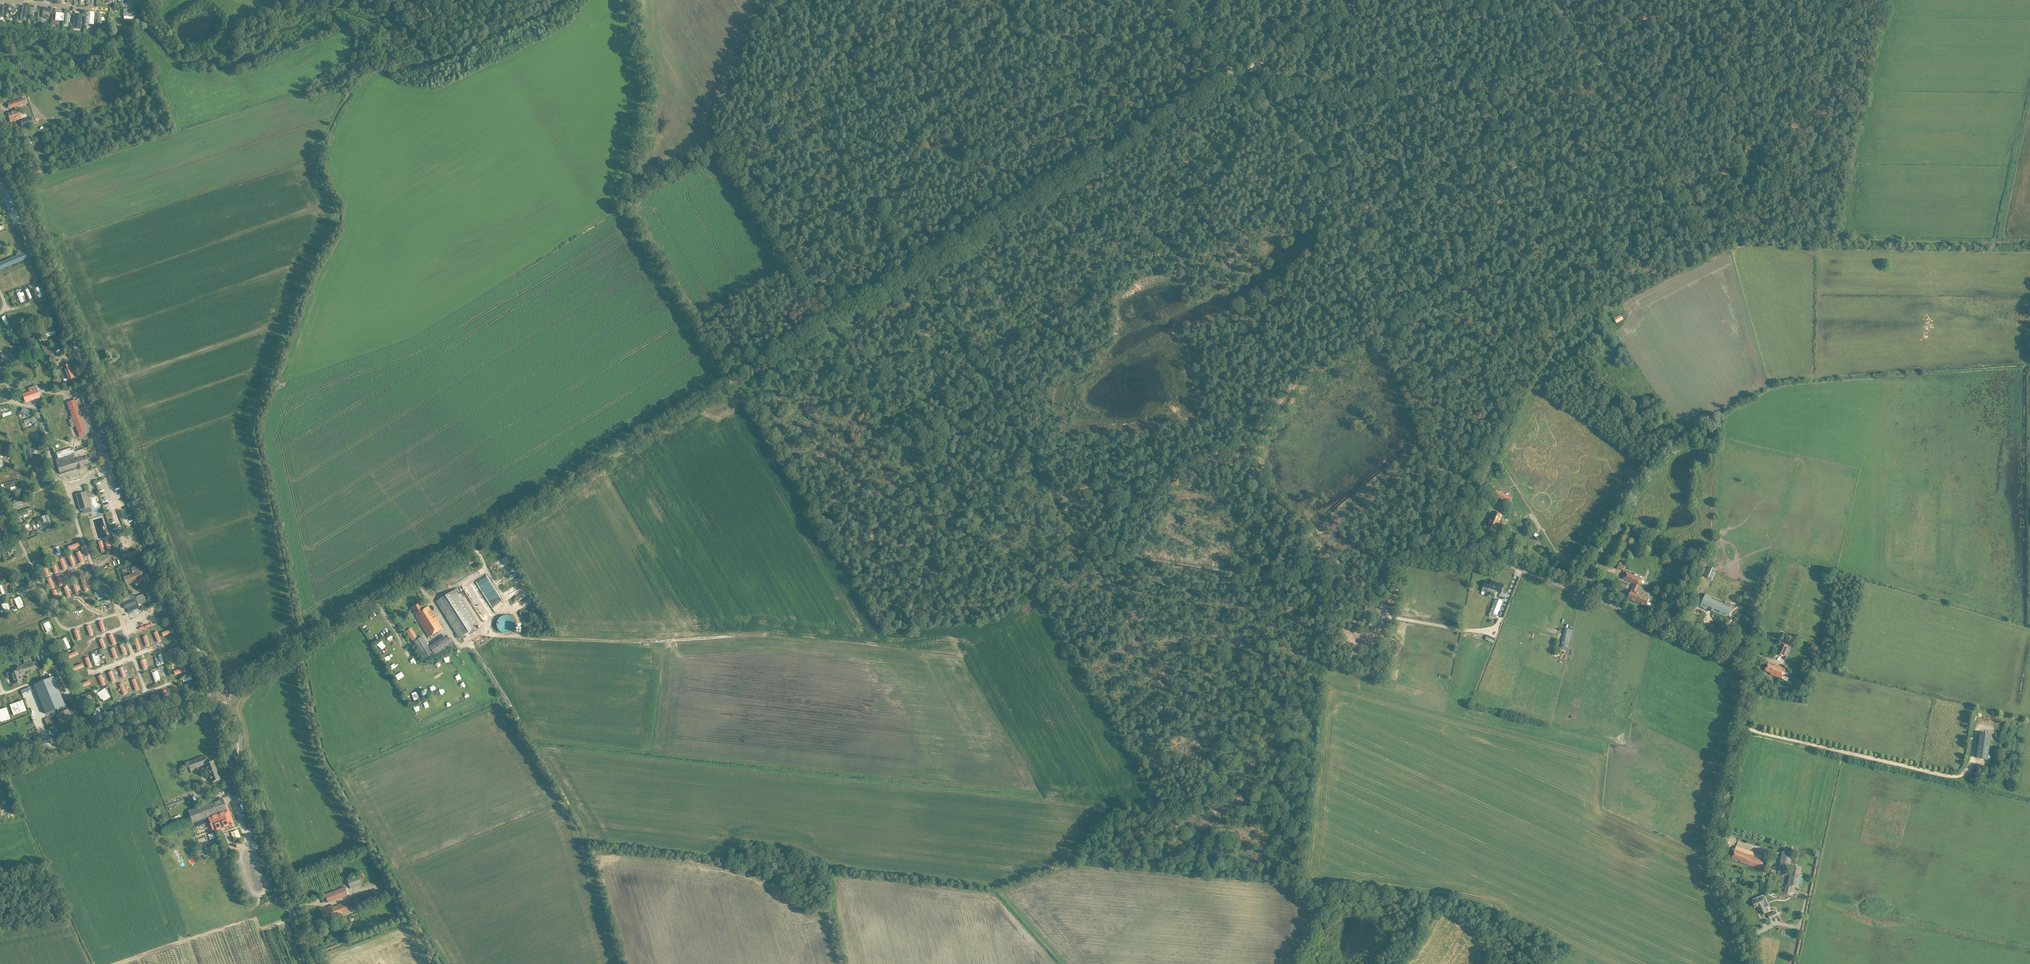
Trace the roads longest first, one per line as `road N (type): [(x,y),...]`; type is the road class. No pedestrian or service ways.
road 1 (unclassified): [(225,693),(1237,76)]
road 2 (unclassified): [(1750,963),(1715,860),(1751,669),(1731,653),(1476,545),(1326,173),(1237,76)]
road 3 (tertiary): [(197,647),(0,138)]
road 4 (track): [(736,382),(629,200),(648,101),(635,0)]
road 5 (track): [(1461,519),(1556,339),(1584,314),(1724,244)]
road 6 (track): [(1724,244),(2029,243)]
road 7 (unclassified): [(0,766),(216,696)]
road 8 (tertiary): [(318,963),(239,760)]
road 9 (track): [(1237,76),(1359,0)]

